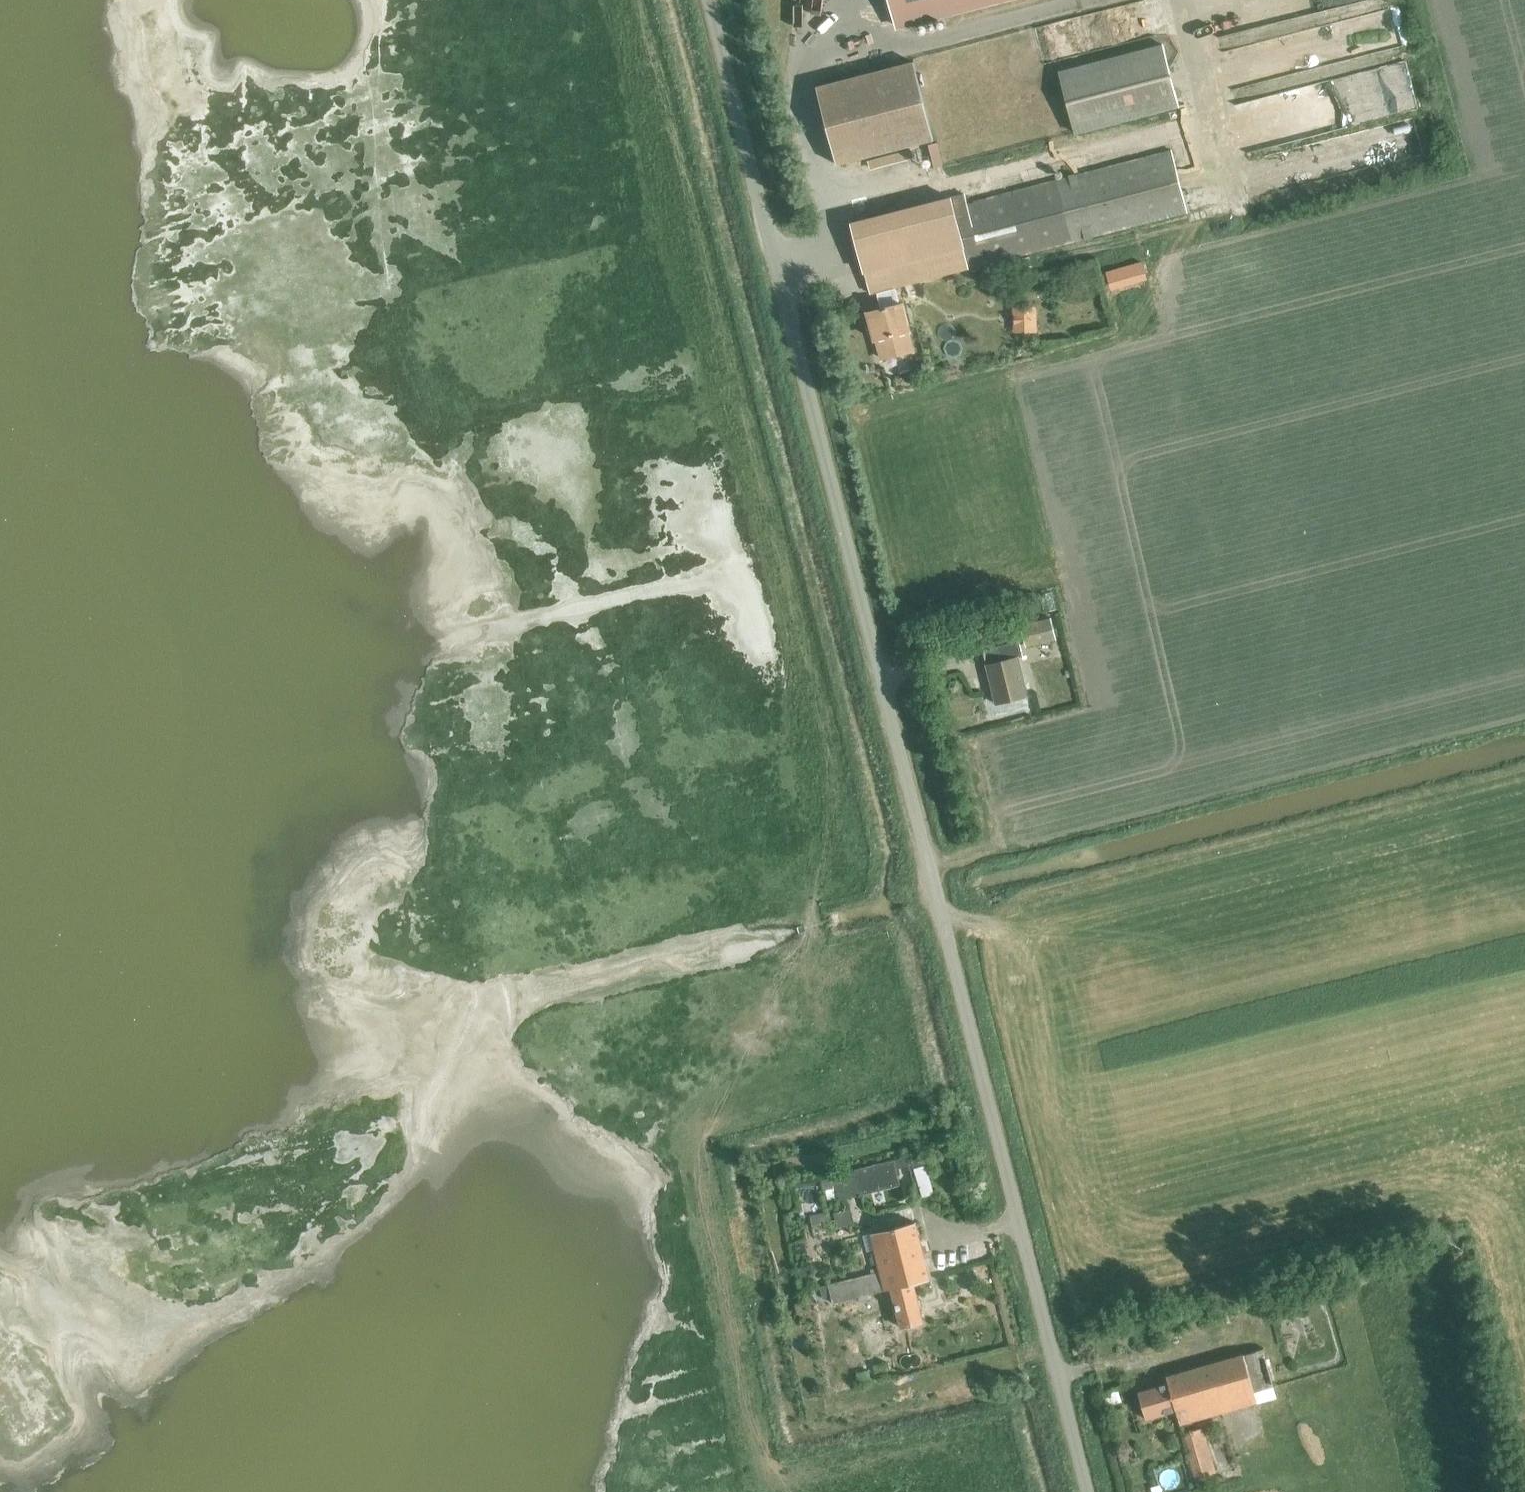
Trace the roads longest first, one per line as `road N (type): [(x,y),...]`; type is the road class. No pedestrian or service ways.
road 1 (unclassified): [(1088,1491),(702,0)]

